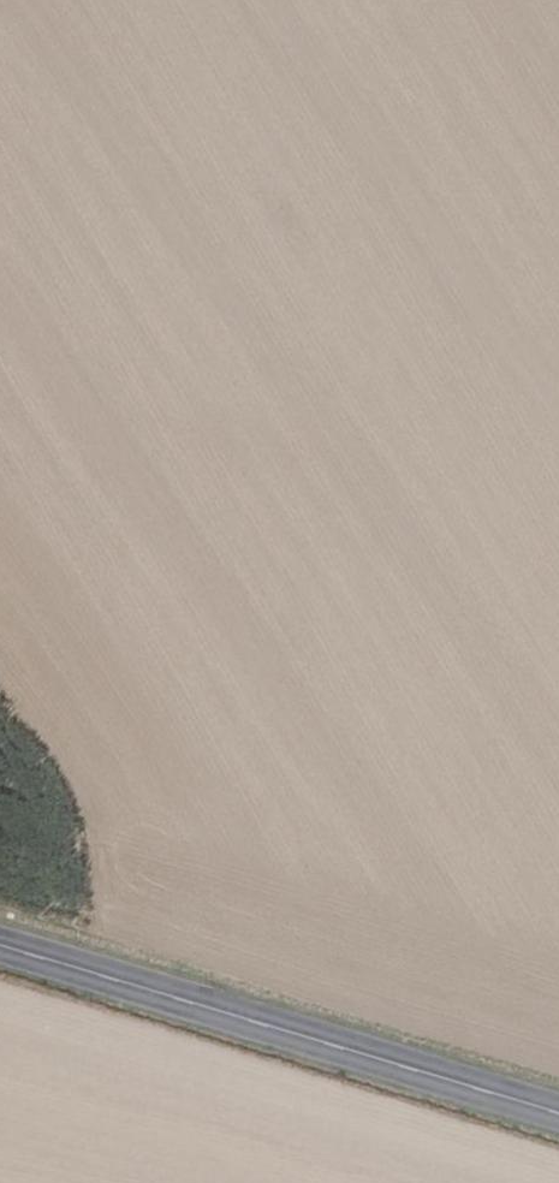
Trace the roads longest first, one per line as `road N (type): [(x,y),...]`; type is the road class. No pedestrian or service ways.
road 1 (secondary): [(558,1125),(0,951)]

